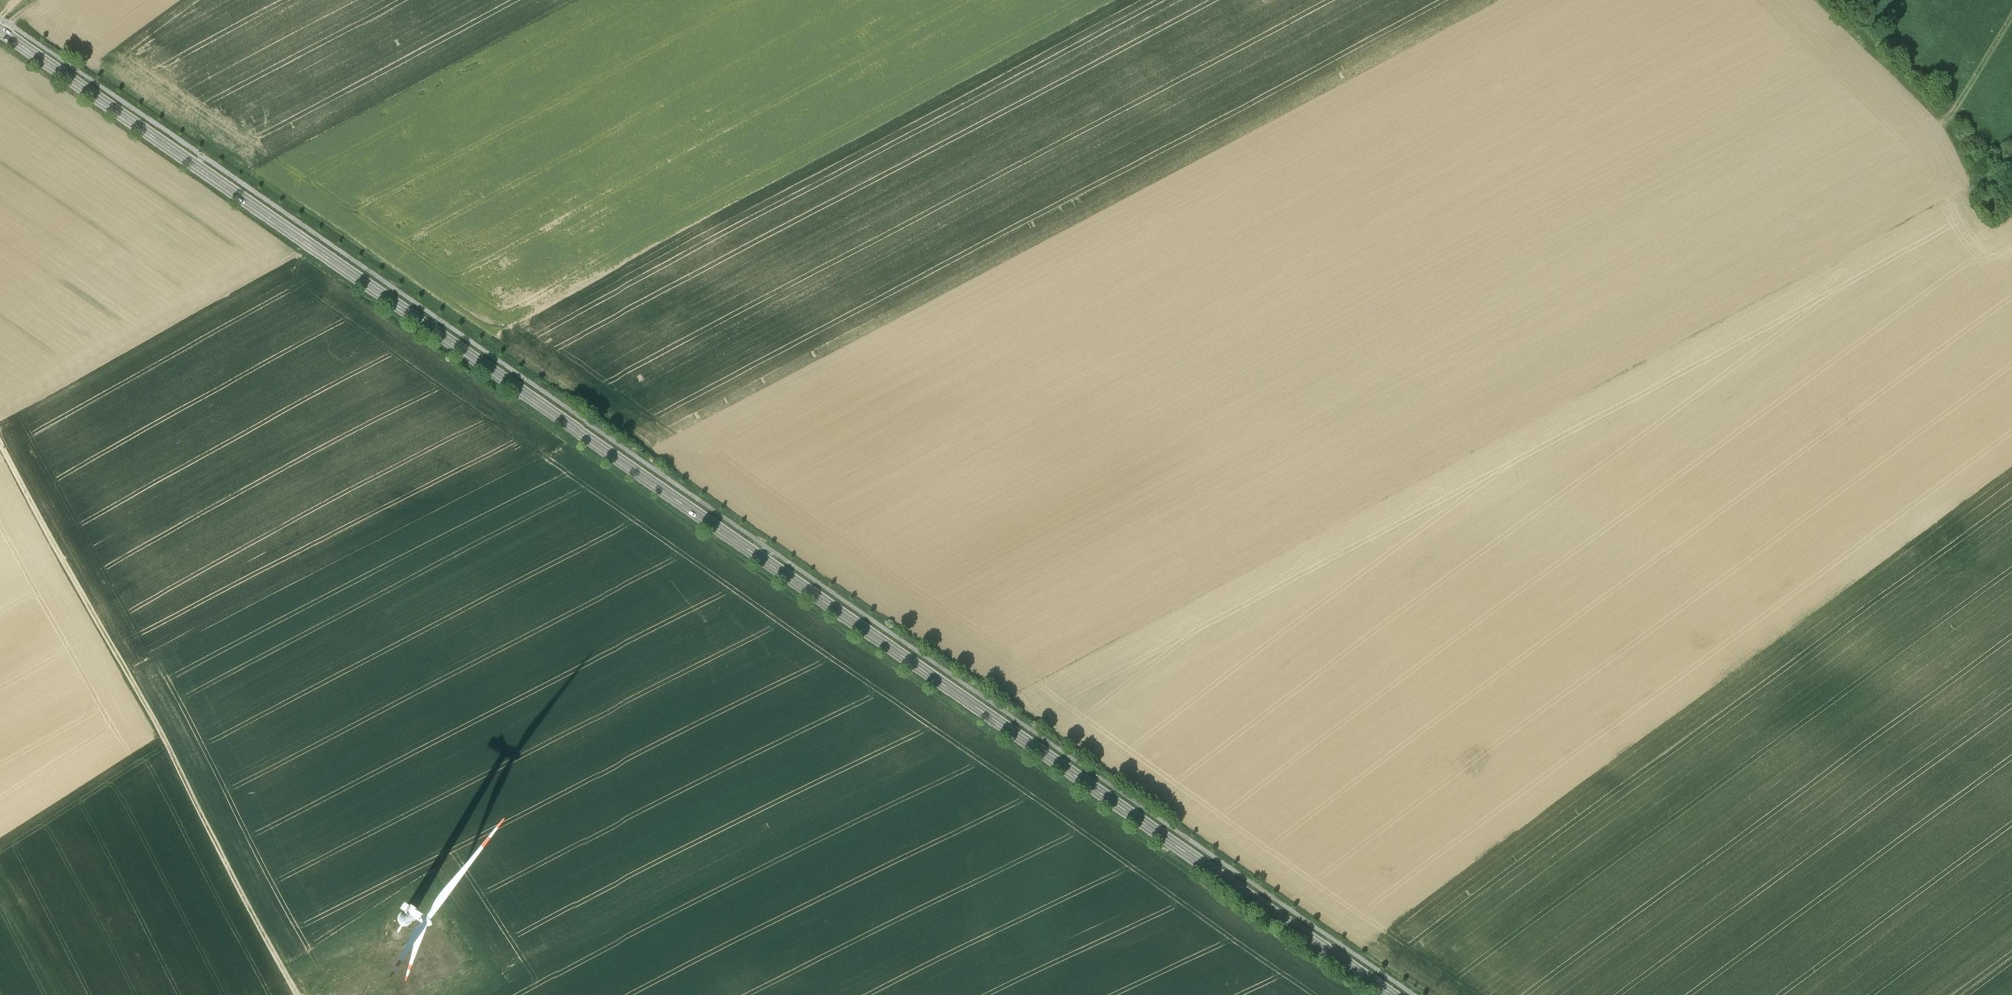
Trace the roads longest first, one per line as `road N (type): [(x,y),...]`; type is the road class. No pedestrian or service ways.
road 1 (secondary): [(0,32),(1392,994)]
road 2 (track): [(301,994),(0,438)]

